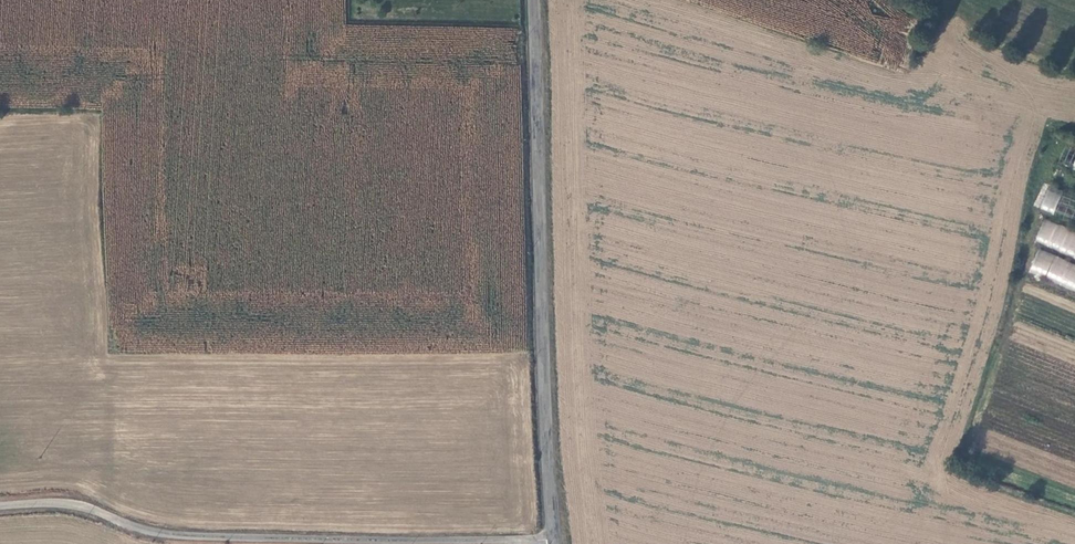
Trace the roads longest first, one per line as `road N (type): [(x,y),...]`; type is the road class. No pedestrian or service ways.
road 1 (unclassified): [(555,540),(158,541),(51,502),(0,505)]
road 2 (tertiary): [(555,540),(533,0)]

